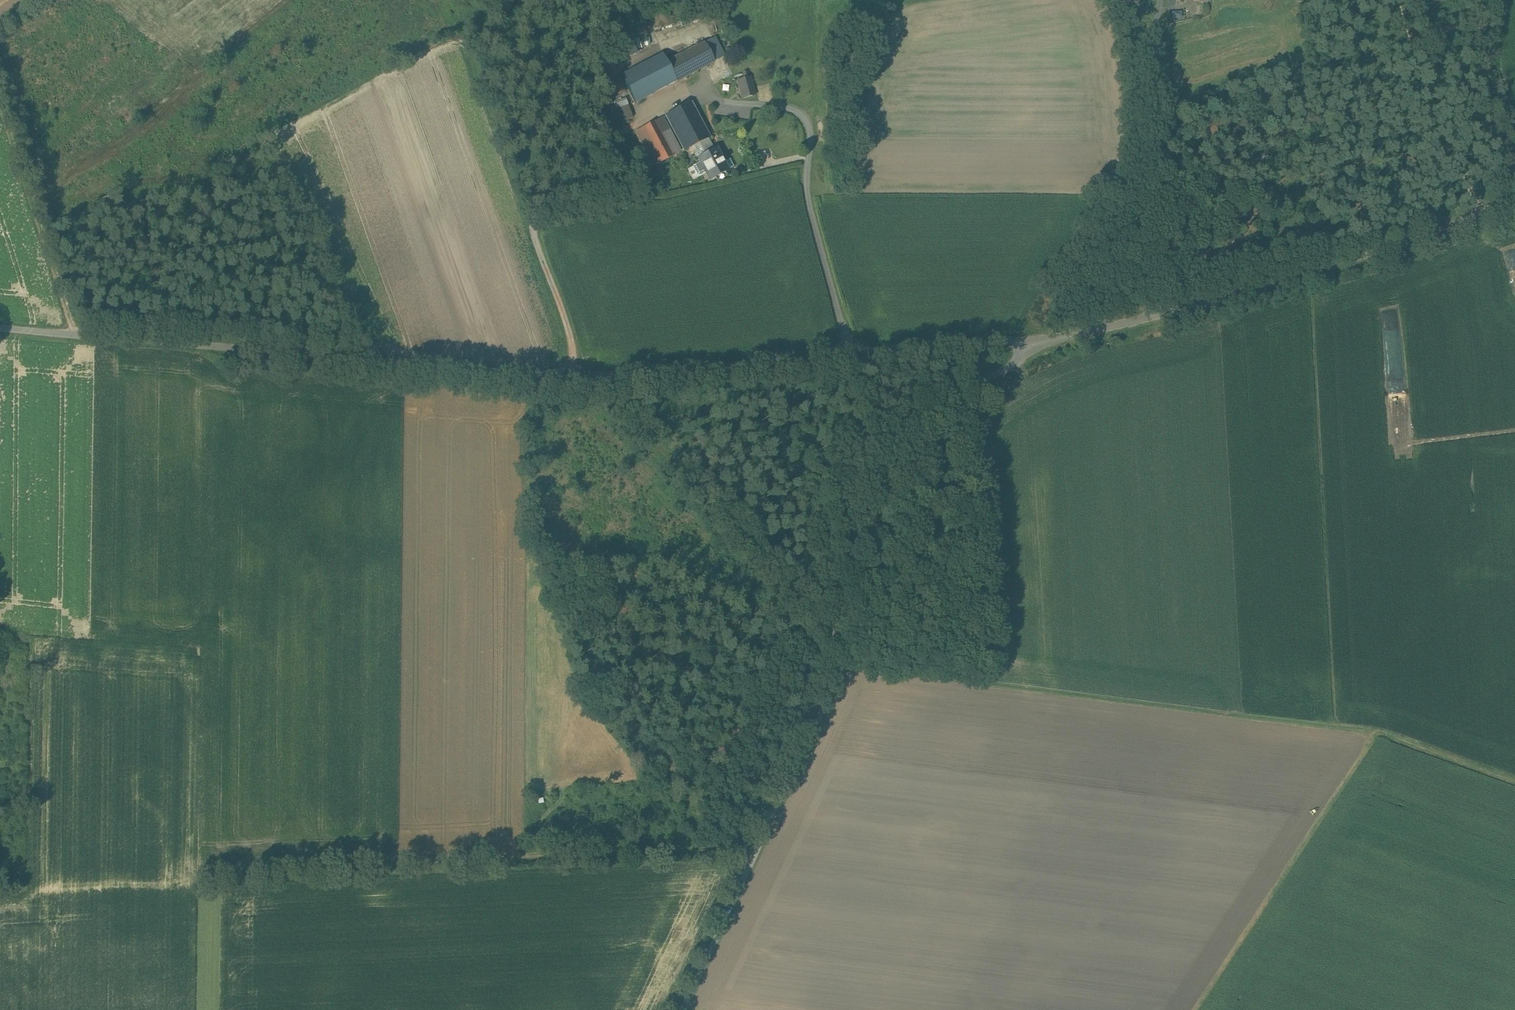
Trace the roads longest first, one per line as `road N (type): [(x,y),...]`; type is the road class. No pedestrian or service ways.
road 1 (unclassified): [(1045,338),(577,375),(0,328)]
road 2 (unclassified): [(1045,338),(843,465),(830,480),(824,526),(837,664),(682,1009)]
road 3 (track): [(1375,733),(837,664)]
road 4 (unclassified): [(1514,203),(1216,299),(1045,338)]
road 5 (track): [(597,375),(839,629)]
road 6 (track): [(1194,1009),(1375,733)]
road 7 (track): [(286,0),(159,117),(34,207)]
road 8 (track): [(577,375),(533,219),(575,147),(594,129),(635,116)]
road 9 (track): [(0,105),(75,334)]
road 10 (track): [(1482,213),(1395,0)]
road 11 (track): [(466,35),(533,219)]
road 12 (track): [(1375,733),(1514,783)]

